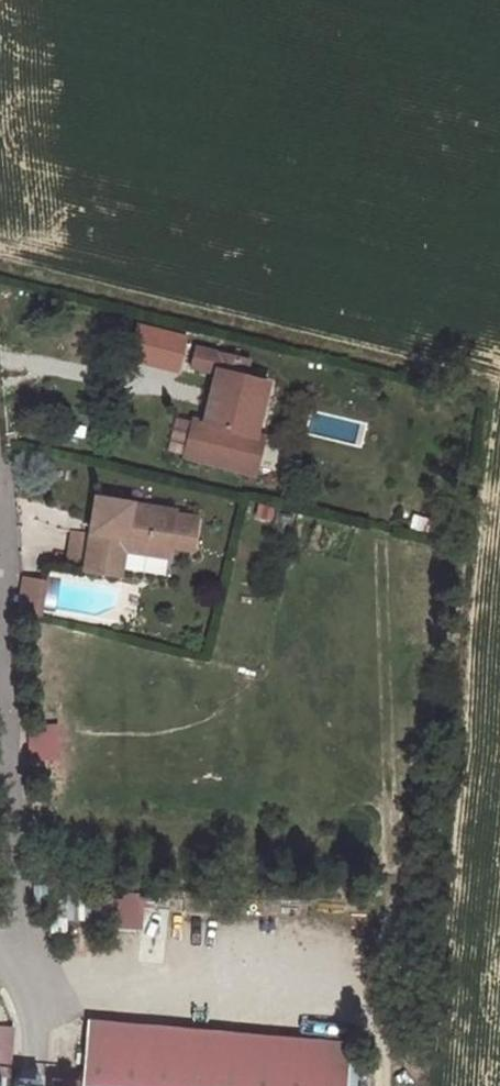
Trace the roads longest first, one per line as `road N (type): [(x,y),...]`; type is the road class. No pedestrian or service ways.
road 1 (unclassified): [(15,922),(0,699)]
road 2 (track): [(30,1085),(34,1027),(15,922)]

